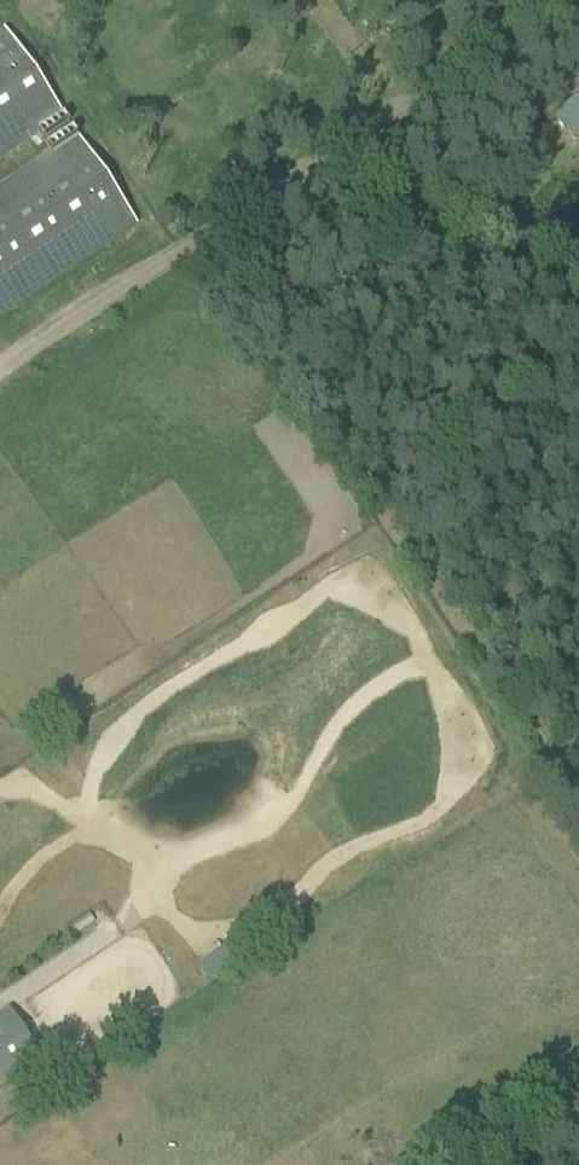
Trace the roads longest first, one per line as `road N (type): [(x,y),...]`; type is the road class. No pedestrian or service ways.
road 1 (track): [(0,386),(556,0)]

